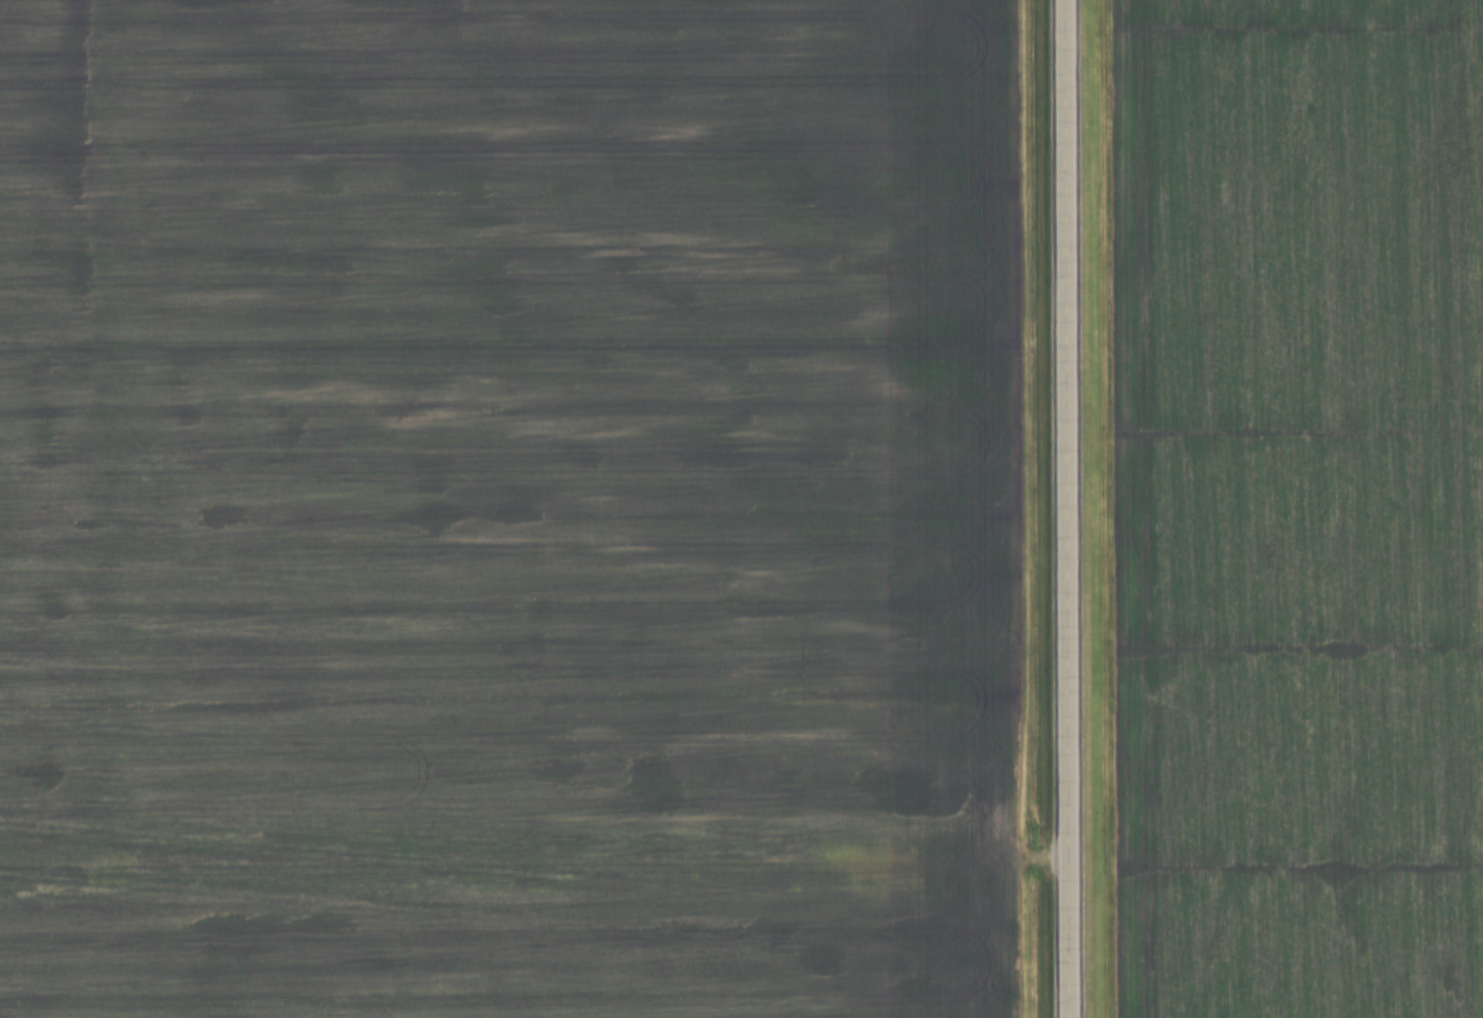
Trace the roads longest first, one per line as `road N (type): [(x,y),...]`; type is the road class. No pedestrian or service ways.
road 1 (tertiary): [(1073,1017),(1070,0)]

